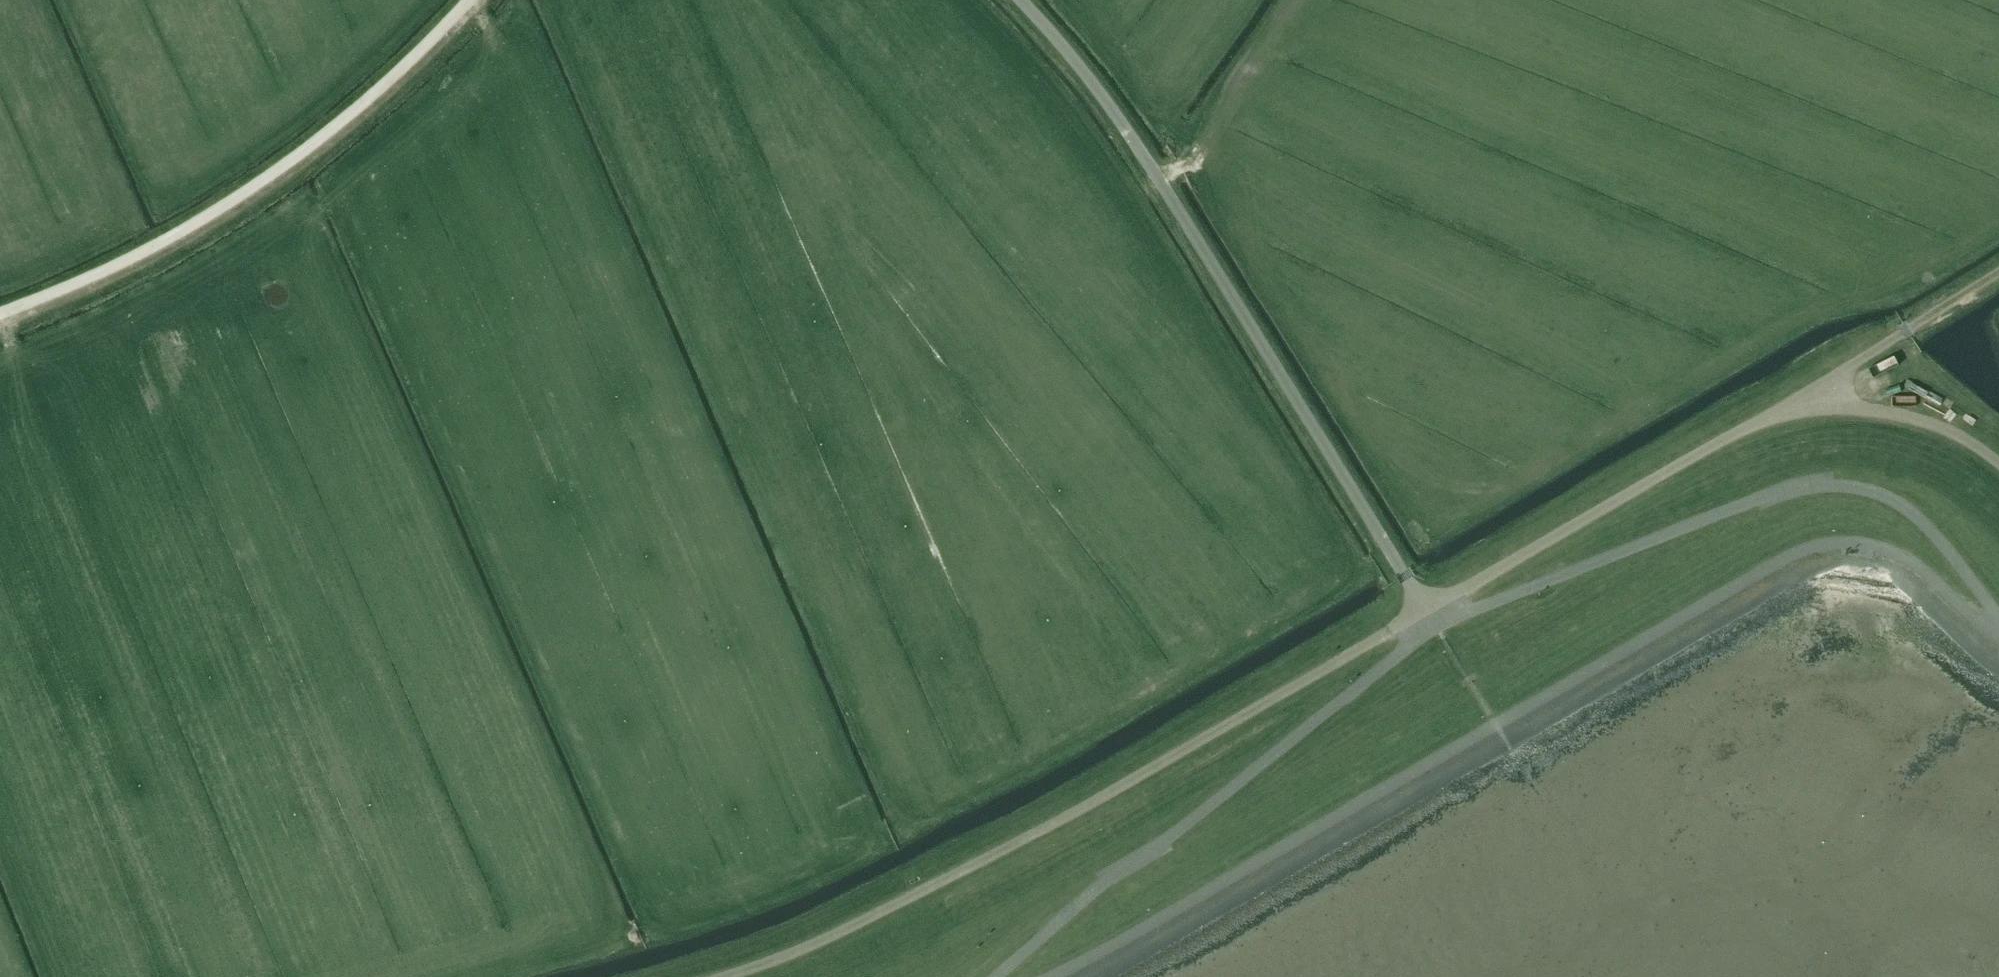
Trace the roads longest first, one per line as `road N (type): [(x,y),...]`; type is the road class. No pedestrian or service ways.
road 1 (unclassified): [(1427,611),(1167,191),(1096,86),(1021,0)]
road 2 (track): [(1998,276),(1751,424)]

